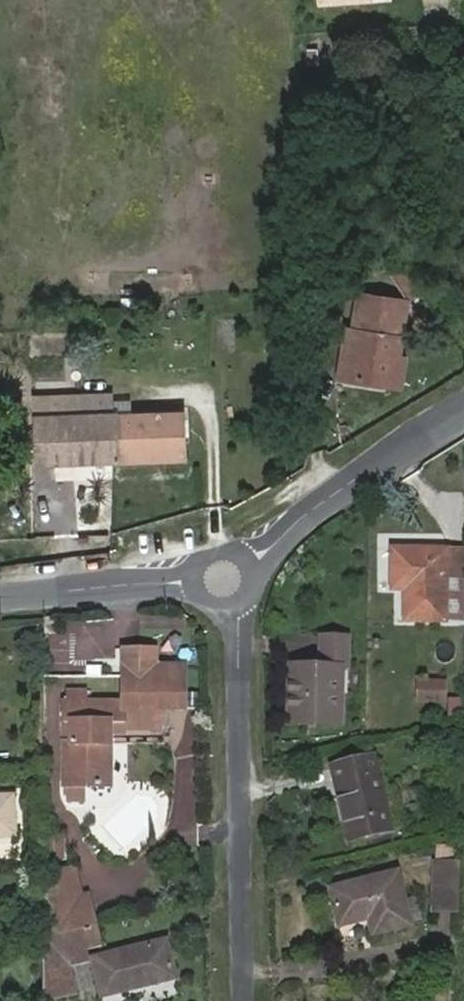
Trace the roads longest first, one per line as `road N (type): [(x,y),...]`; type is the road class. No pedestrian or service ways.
road 1 (residential): [(246,1000),(239,569)]
road 2 (residential): [(239,569),(463,412)]
road 3 (residential): [(0,597),(239,569)]

